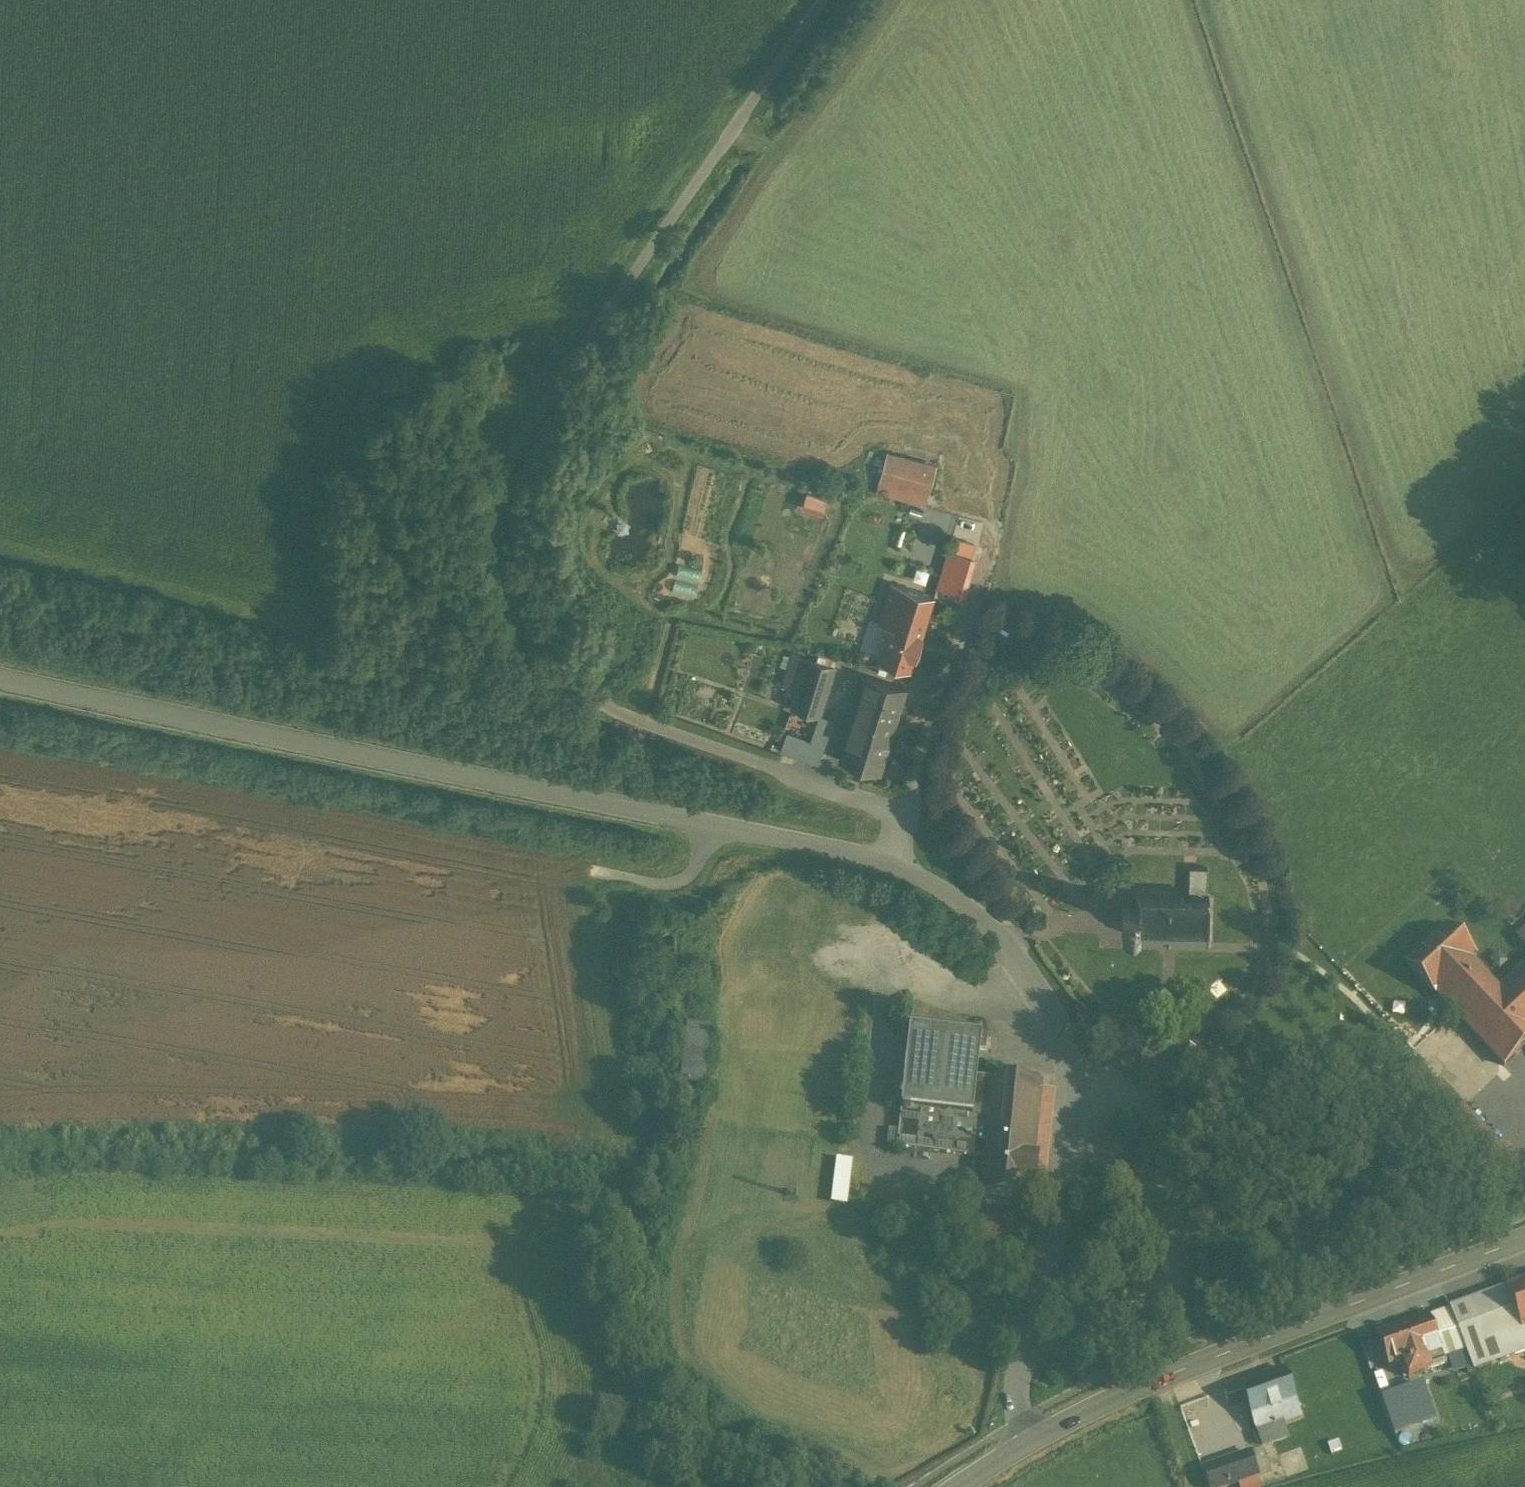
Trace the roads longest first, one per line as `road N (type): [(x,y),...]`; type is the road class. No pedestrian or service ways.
road 1 (unclassified): [(888,862),(899,822),(879,804),(606,712),(557,664),(522,608),(502,550),(500,514),(513,464),(549,403),(830,0)]
road 2 (unclassified): [(888,862),(0,669)]
road 3 (residential): [(1032,1441),(1016,1406),(1018,1381),(1061,1211),(1079,1092),(1048,1008),(996,933),(909,871)]
road 4 (tertiary): [(1032,1441),(1163,1377),(1524,1238)]
road 5 (track): [(899,822),(978,579)]
road 6 (track): [(712,823),(691,871),(645,881),(594,870)]

